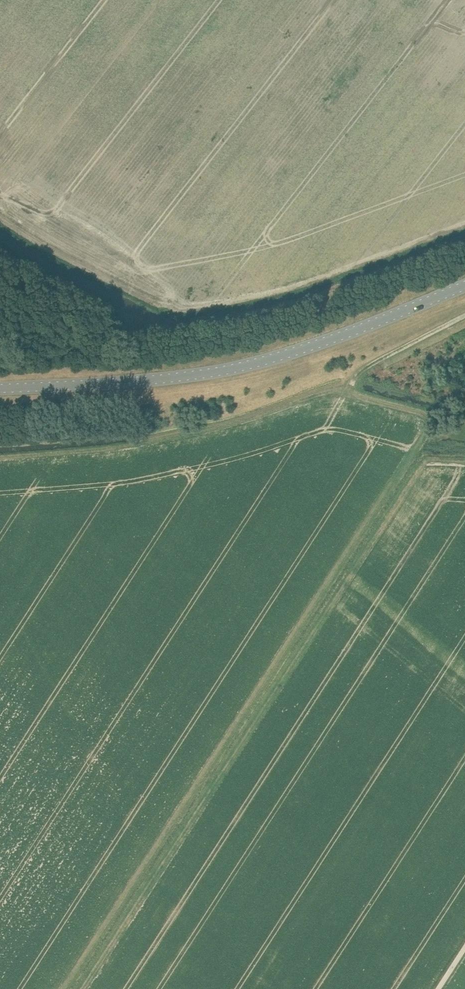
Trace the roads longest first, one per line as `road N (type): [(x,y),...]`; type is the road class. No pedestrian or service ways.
road 1 (unclassified): [(0,389),(180,380),(249,365),(464,285)]
road 2 (track): [(464,316),(373,363),(346,396)]

